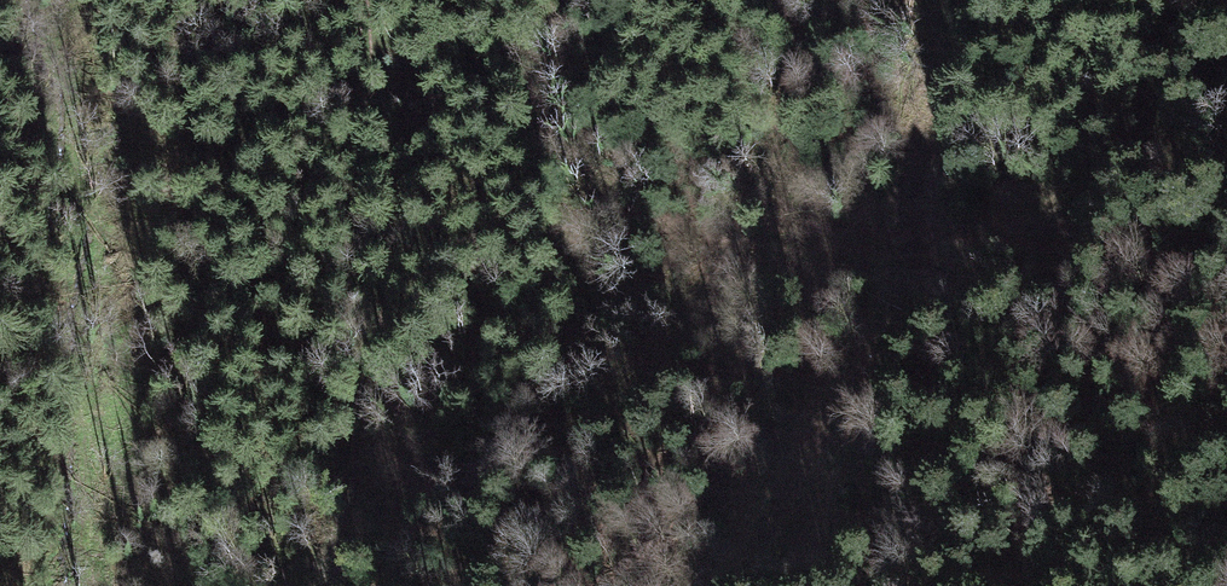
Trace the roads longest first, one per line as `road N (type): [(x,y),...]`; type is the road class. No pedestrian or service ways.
road 1 (track): [(387,585),(686,327),(722,263),(773,134),(802,0)]
road 2 (track): [(721,585),(876,339),(909,217),(918,0)]
road 3 (track): [(318,585),(392,269),(383,103),(363,0)]

